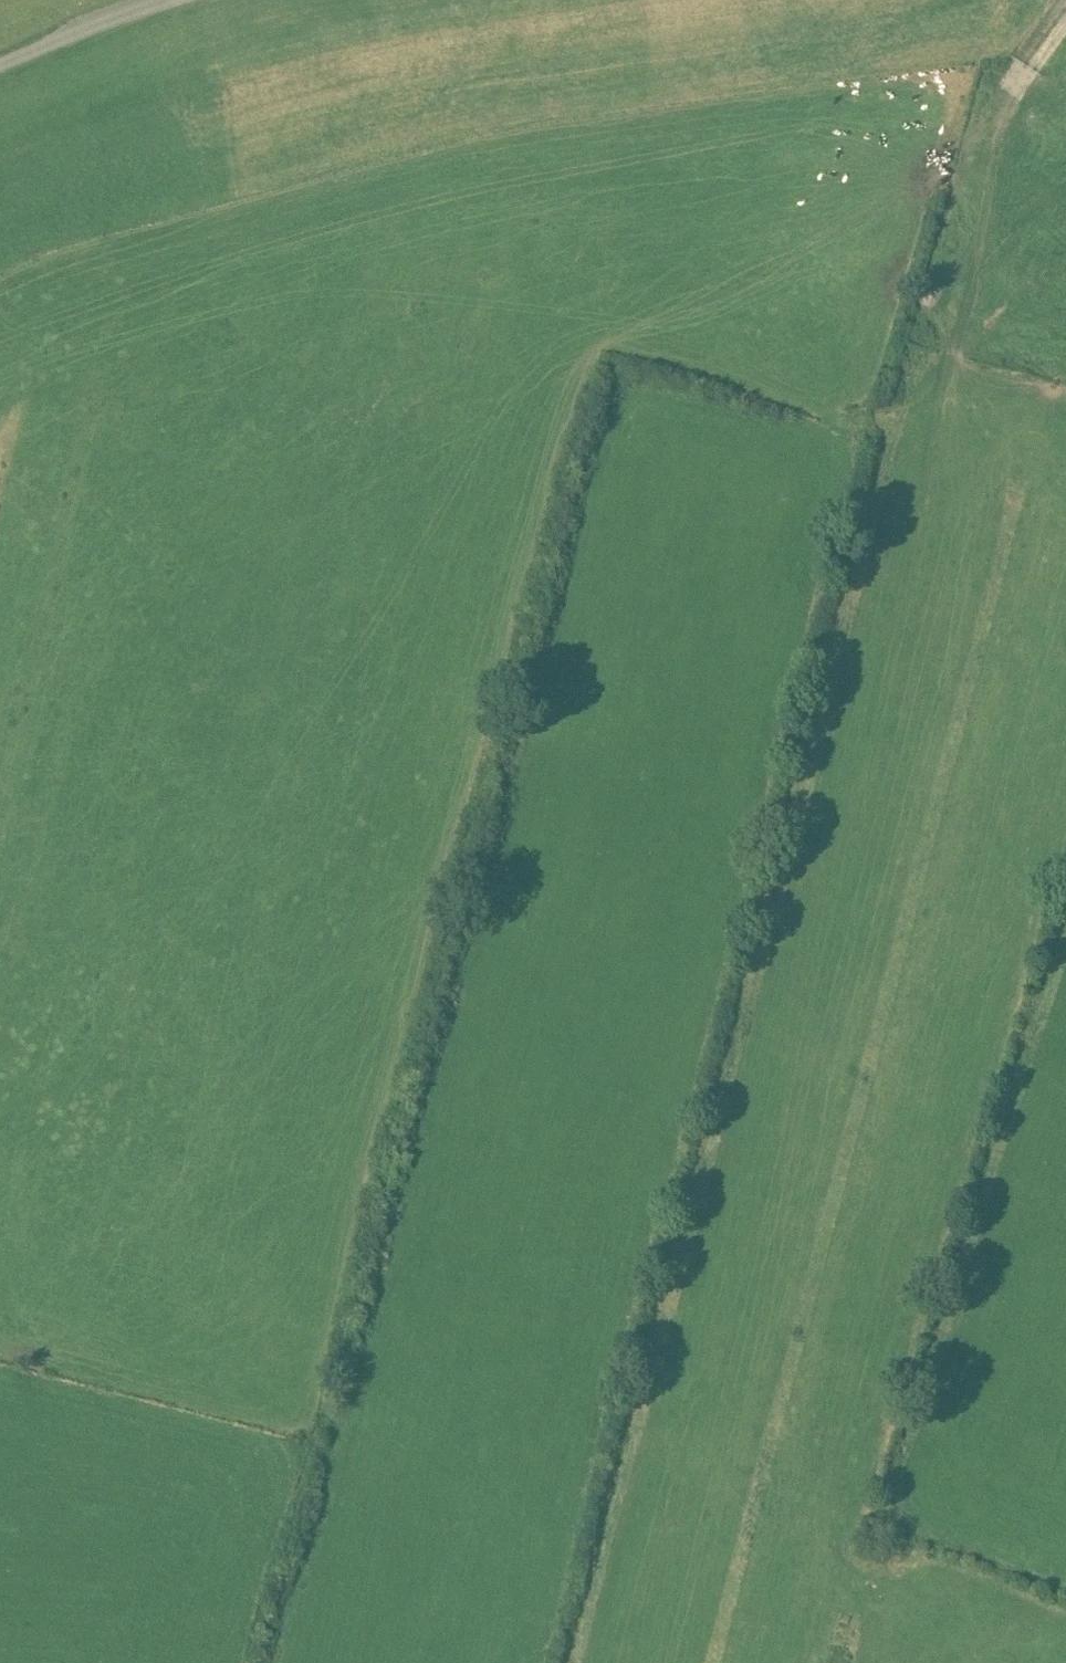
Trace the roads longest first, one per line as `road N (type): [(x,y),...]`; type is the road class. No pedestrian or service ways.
road 1 (track): [(986,136),(1065,21)]

